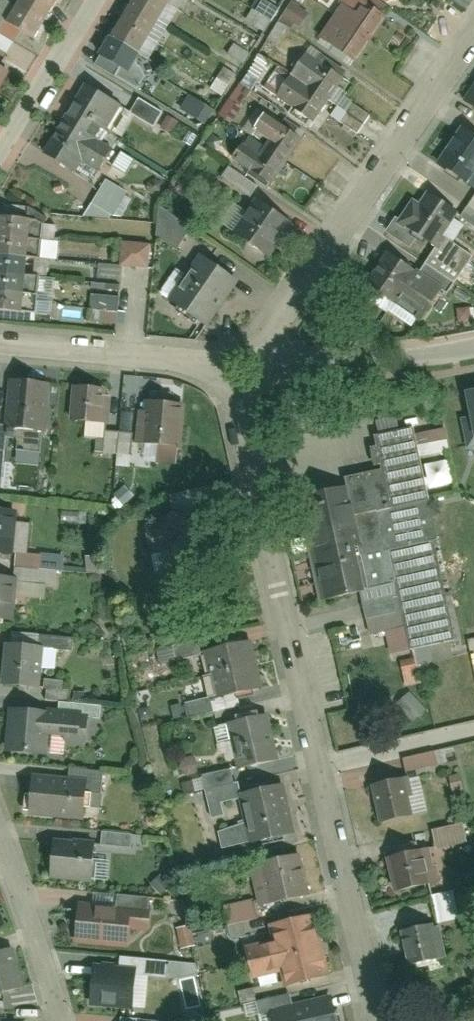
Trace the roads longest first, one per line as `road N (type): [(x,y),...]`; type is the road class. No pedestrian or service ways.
road 1 (residential): [(380,1020),(240,367)]
road 2 (residential): [(240,367),(473,33)]
road 3 (residential): [(240,367),(0,341)]
road 4 (residential): [(473,347),(240,367)]
road 5 (residential): [(66,1020),(0,826)]
road 6 (residential): [(0,154),(92,0)]

